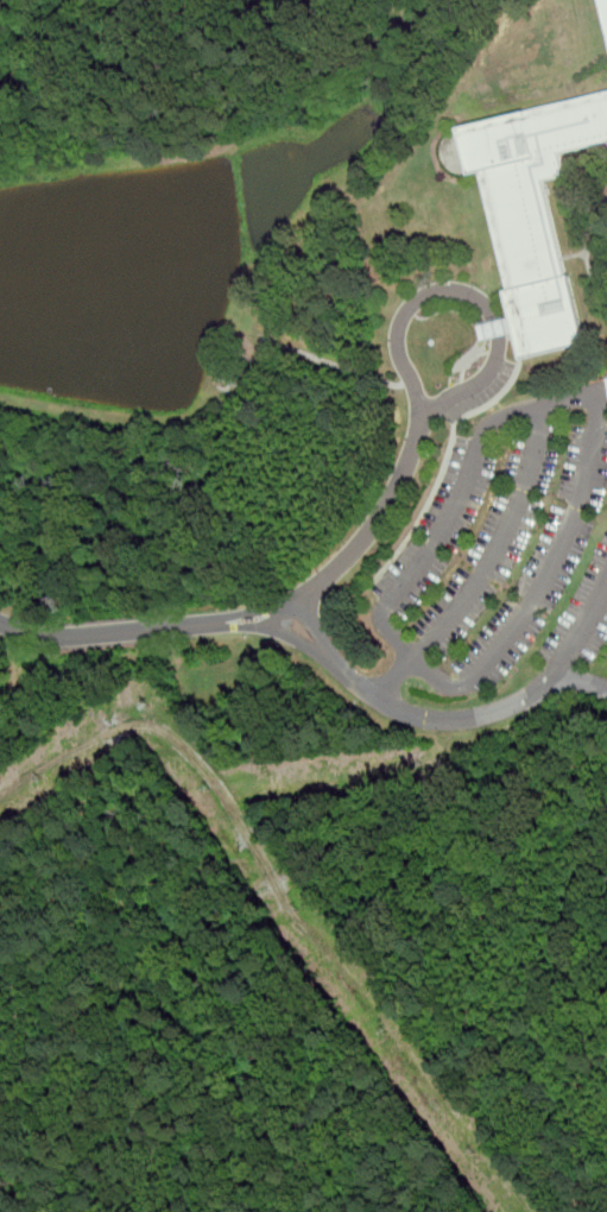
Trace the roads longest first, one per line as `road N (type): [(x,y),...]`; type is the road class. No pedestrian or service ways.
road 1 (track): [(413,379),(391,384),(274,341),(260,343)]

